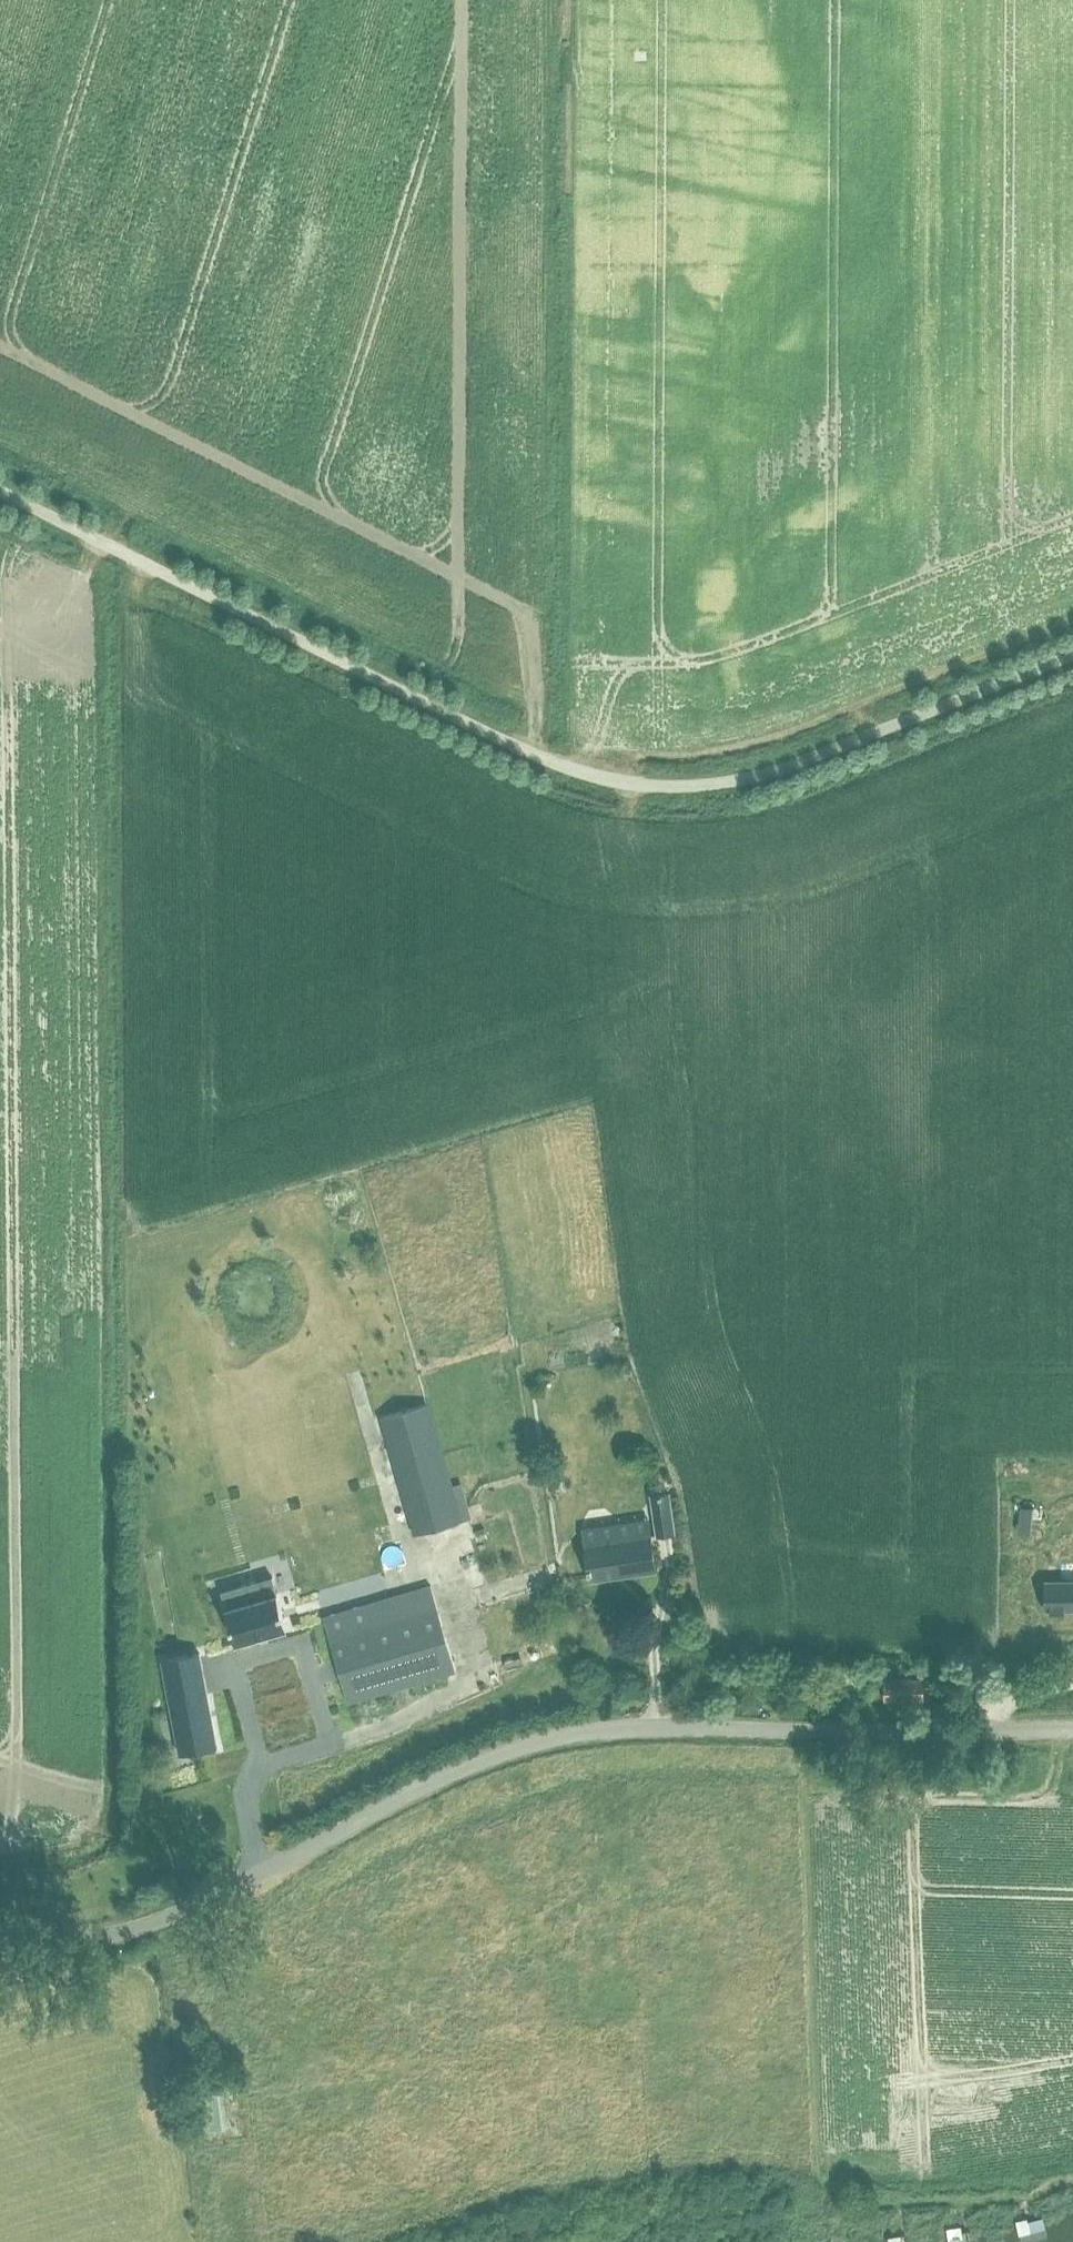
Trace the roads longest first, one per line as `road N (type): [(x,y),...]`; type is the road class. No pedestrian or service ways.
road 1 (unclassified): [(0,492),(542,758),(605,778),(677,787),(775,774),(1072,656)]
road 2 (unclassified): [(1072,1731),(626,1726),(557,1736),(472,1763),(140,1928),(64,1936),(0,1917)]

